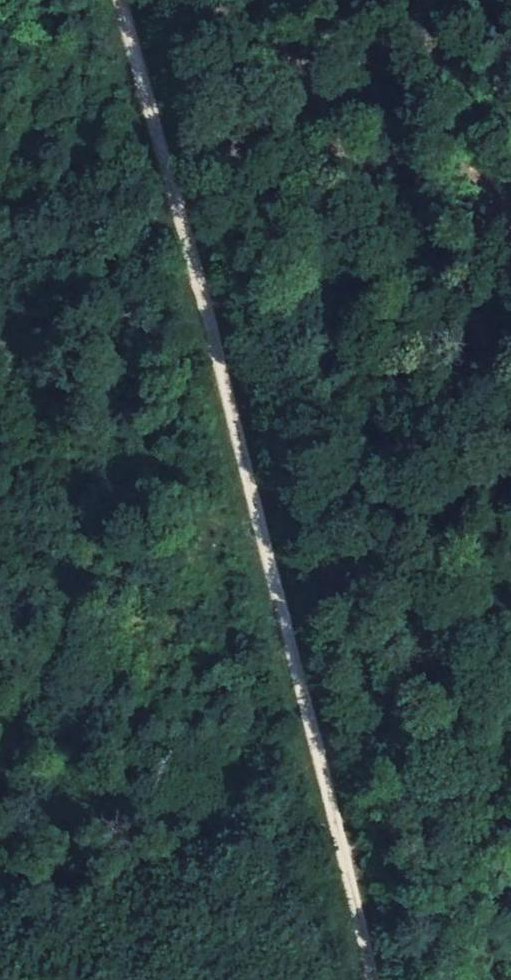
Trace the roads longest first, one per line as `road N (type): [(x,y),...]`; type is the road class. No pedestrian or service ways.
road 1 (track): [(333,826),(194,294)]
road 2 (track): [(194,294),(116,0)]
road 3 (track): [(373,979),(333,826)]

